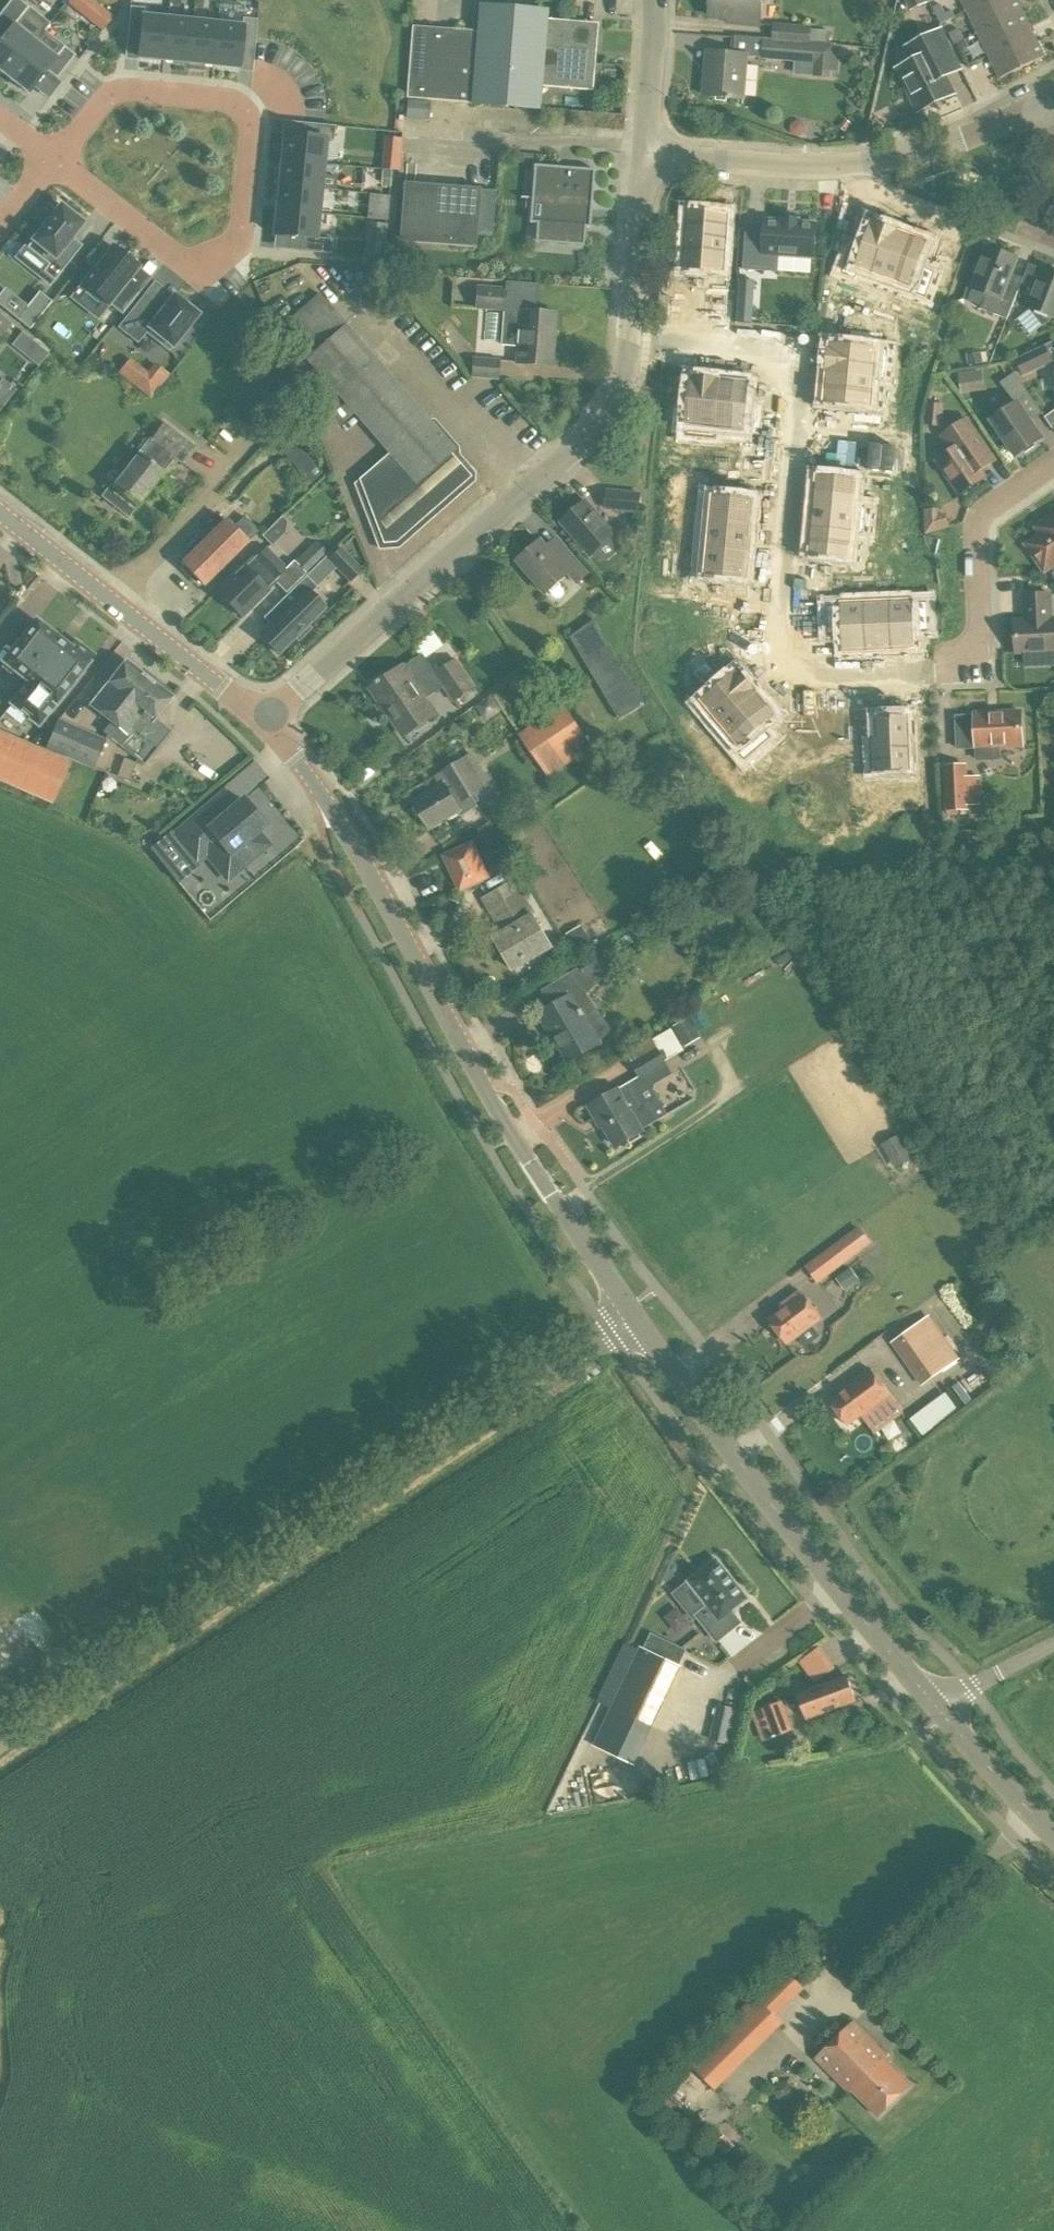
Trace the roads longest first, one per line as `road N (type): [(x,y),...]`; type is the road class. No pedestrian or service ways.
road 1 (residential): [(631,330),(780,354),(797,370),(776,641),(799,673),(957,668),(982,633),(979,534),(999,503),(1053,467)]
road 2 (unclassified): [(0,1744),(639,1319)]
road 3 (tertiary): [(639,1319),(482,1083),(379,886),(269,719)]
road 4 (residential): [(269,719),(612,408),(631,330)]
road 5 (tertiary): [(936,1706),(794,1531),(639,1319)]
road 6 (residential): [(57,163),(116,92),(243,106),(250,120),(245,238),(220,260),(197,266),(172,257)]
road 7 (residential): [(645,153),(827,168),(899,158),(1043,100)]
road 8 (tertiary): [(269,719),(0,506)]
road 9 (residential): [(631,330),(645,153)]
road 10 (tertiary): [(1053,1831),(936,1706)]
road 11 (residential): [(645,153),(657,0)]
road 12 (residential): [(172,257),(57,163)]
road 13 (unclassified): [(1053,1644),(936,1706)]

